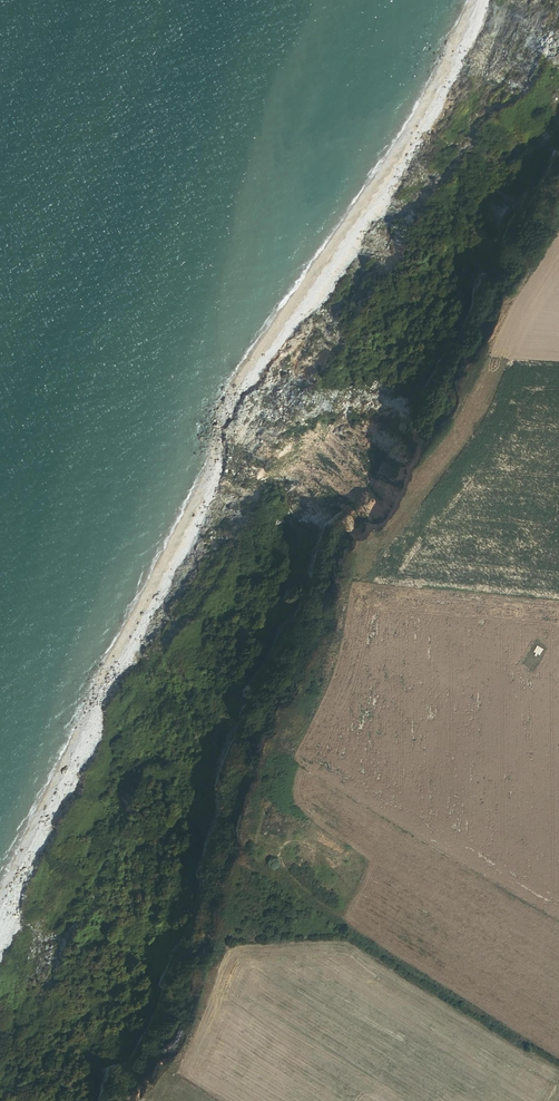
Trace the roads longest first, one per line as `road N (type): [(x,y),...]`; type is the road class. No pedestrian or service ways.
road 1 (track): [(286,877),(558,1061)]

